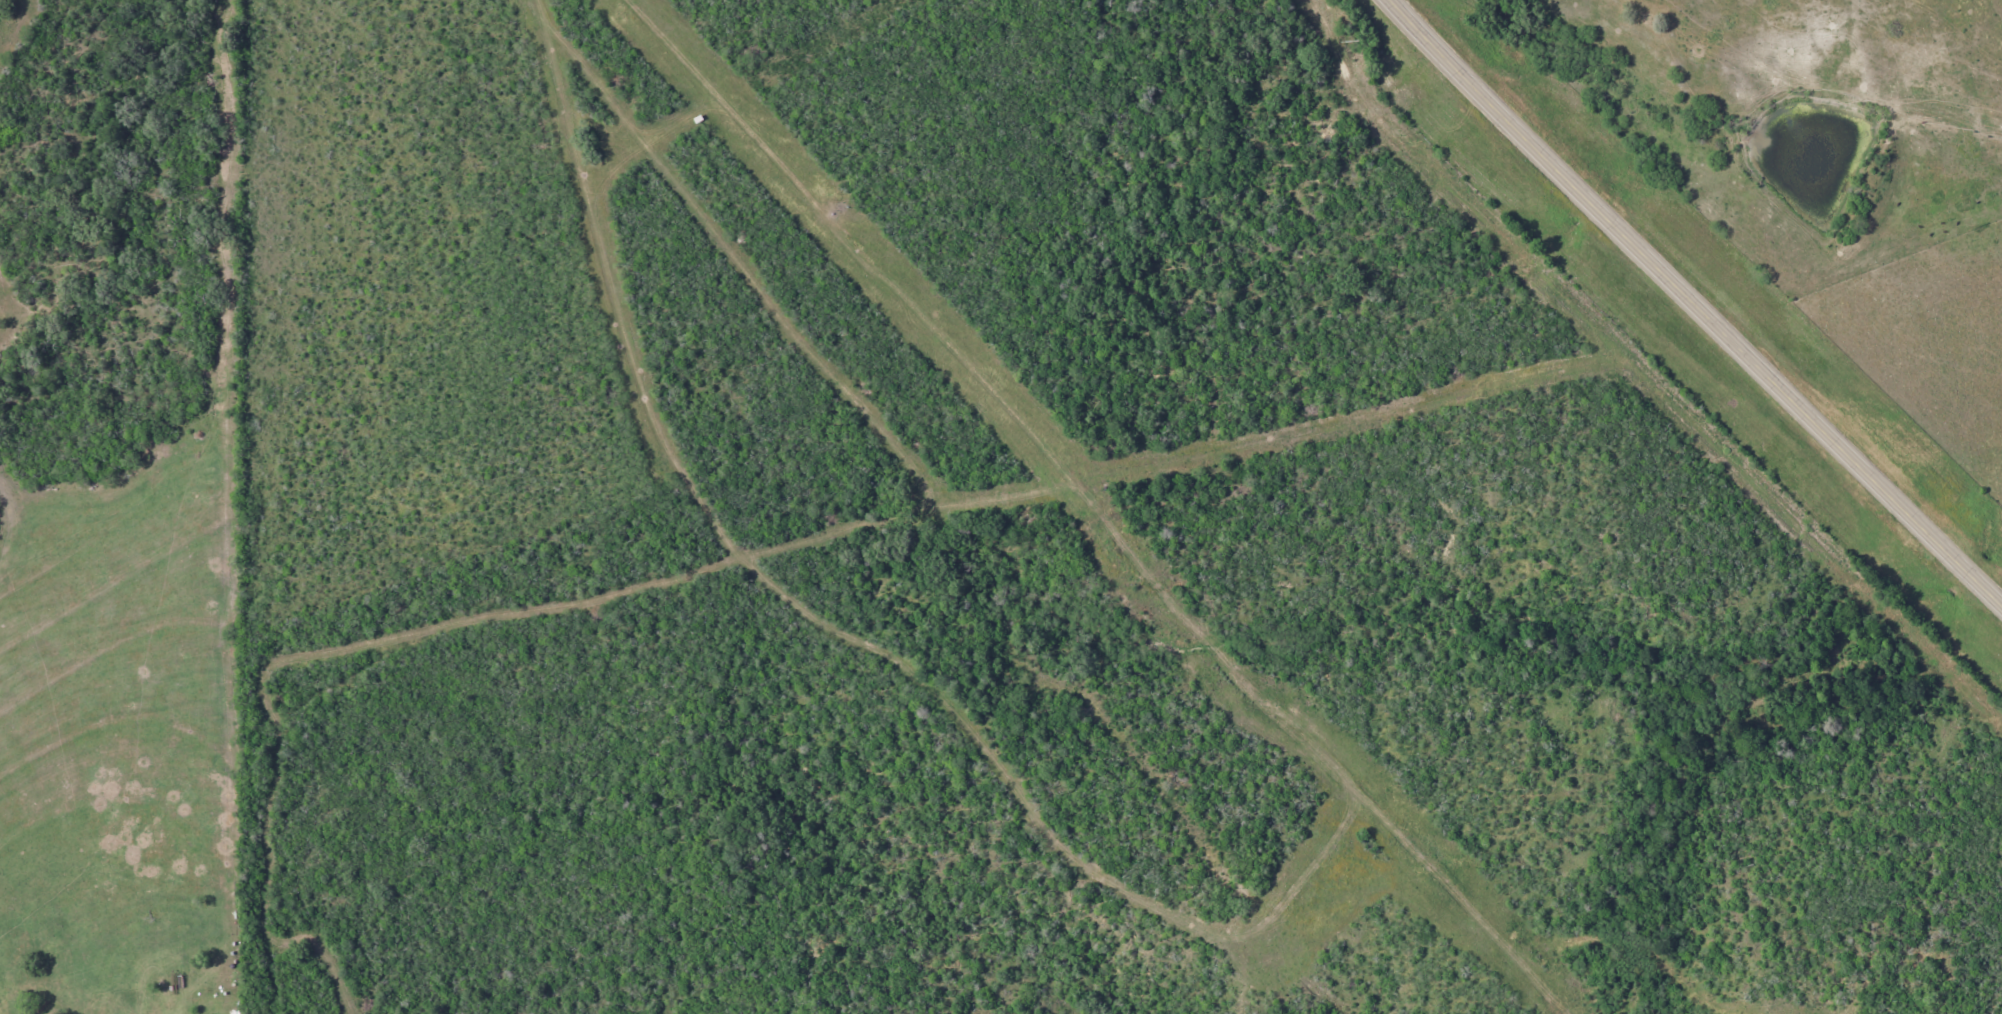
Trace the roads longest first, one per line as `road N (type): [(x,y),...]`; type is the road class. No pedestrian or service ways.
road 1 (primary): [(1388,0),(2001,605)]
road 2 (residential): [(1627,237),(1723,160)]

